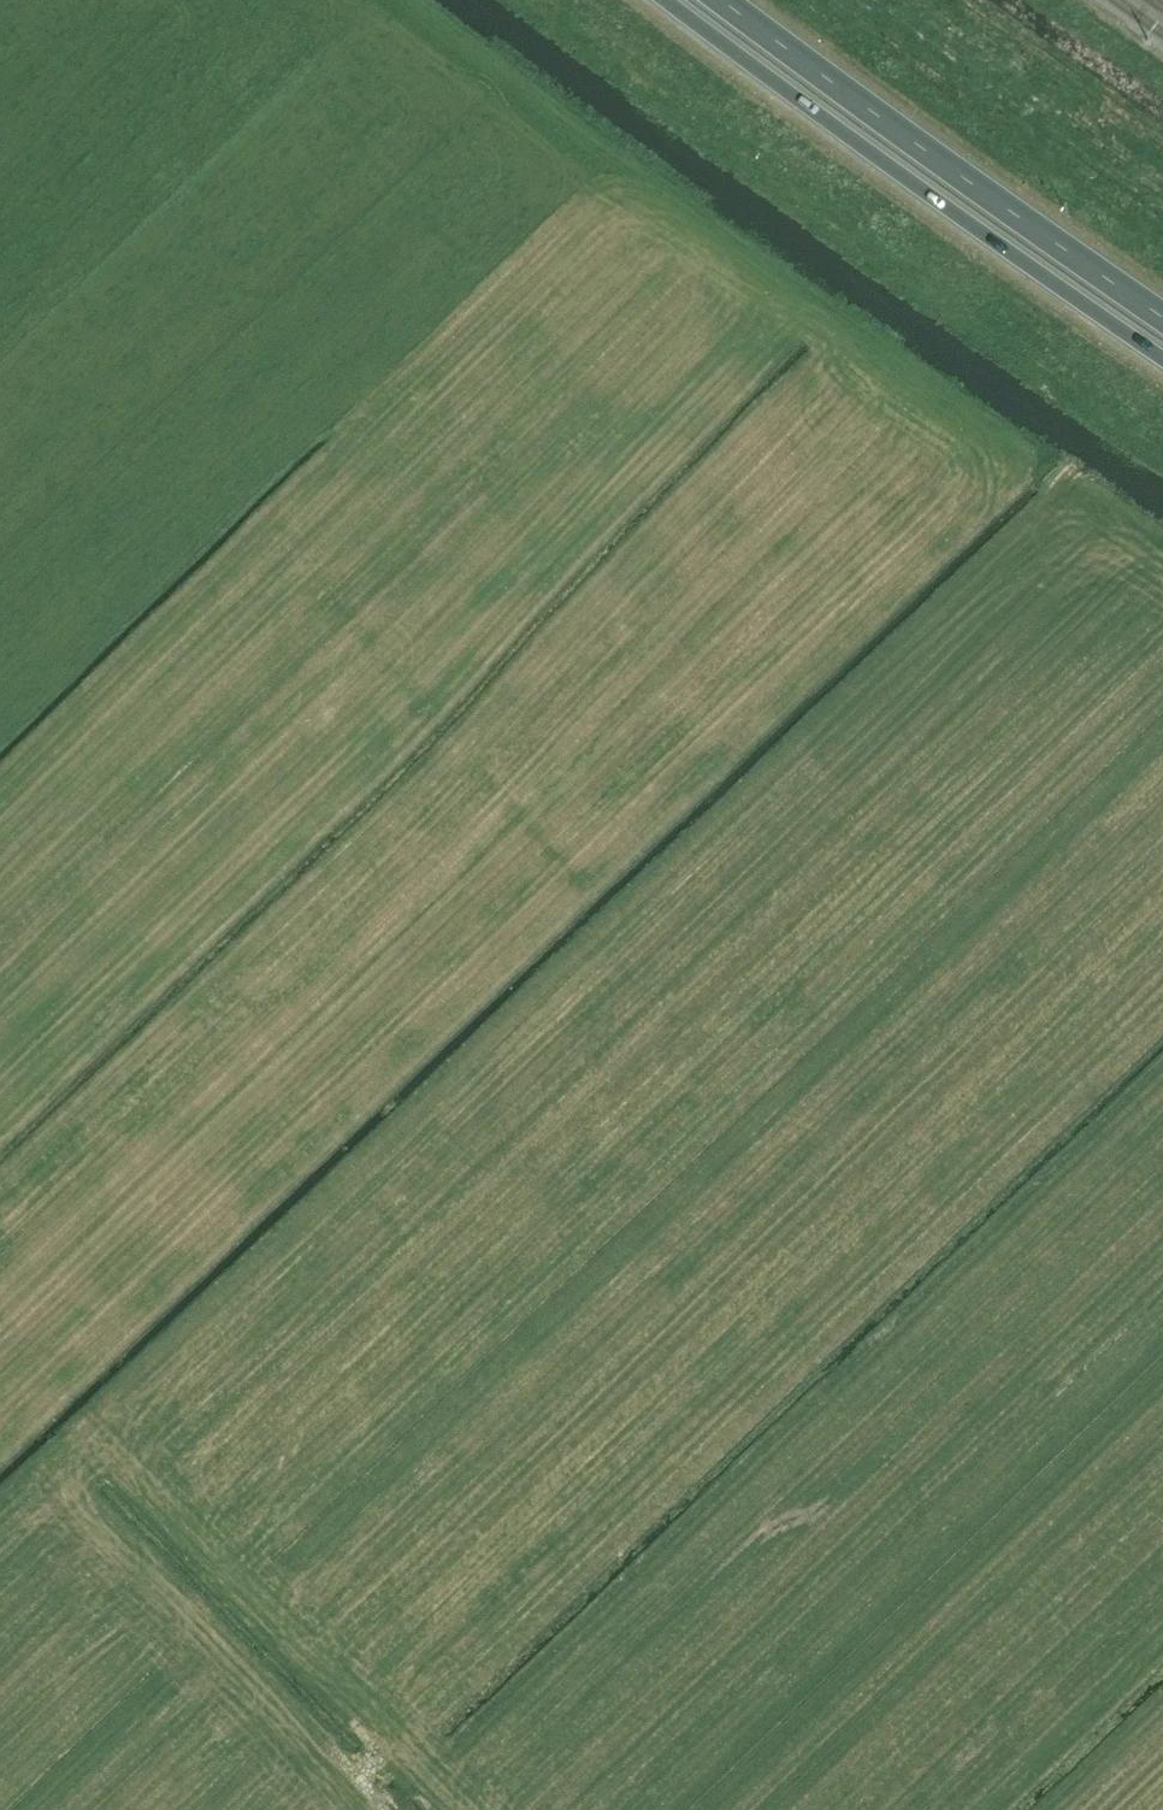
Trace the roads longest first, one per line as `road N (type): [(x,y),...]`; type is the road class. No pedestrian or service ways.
road 1 (trunk): [(667,0),(1162,357)]
road 2 (trunk): [(1162,316),(722,0)]

